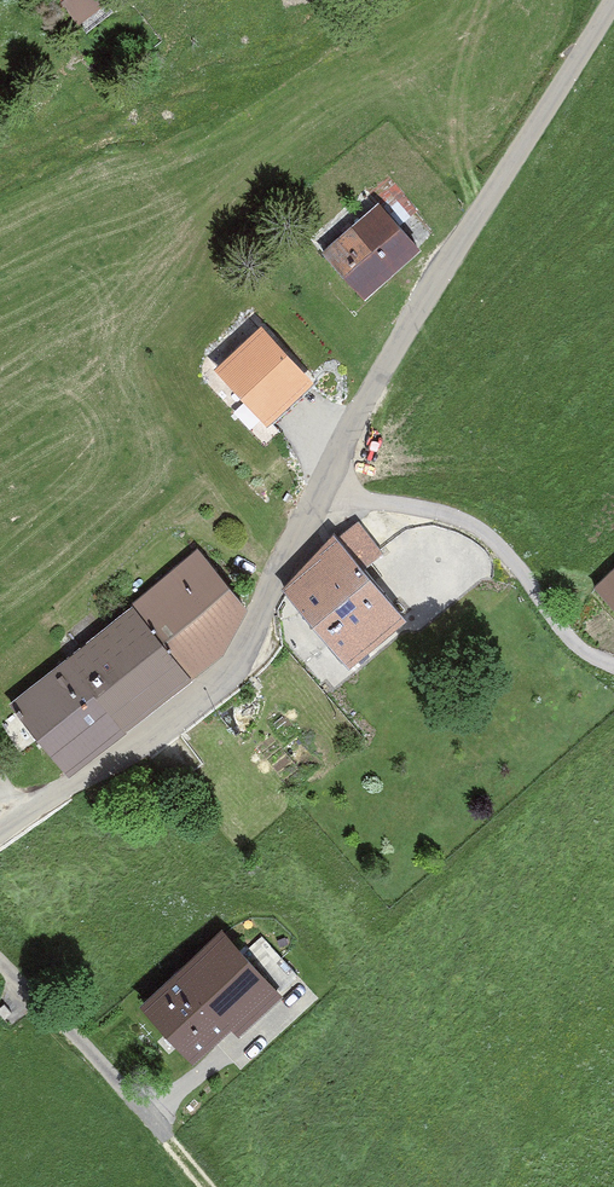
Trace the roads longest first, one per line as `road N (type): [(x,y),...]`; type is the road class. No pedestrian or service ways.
road 1 (unclassified): [(609,0),(390,357),(250,654),(0,833)]

